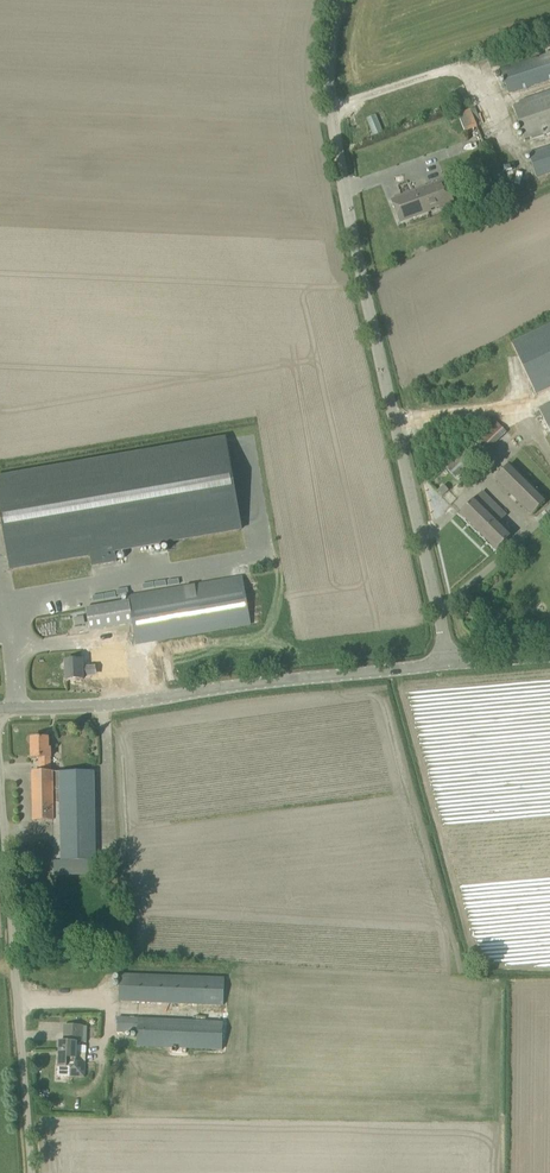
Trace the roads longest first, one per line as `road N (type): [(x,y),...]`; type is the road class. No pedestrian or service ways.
road 1 (unclassified): [(452,667),(338,152),(334,64),(347,0)]
road 2 (unclassified): [(0,711),(452,667)]
road 3 (unclassified): [(31,1172),(0,765)]

